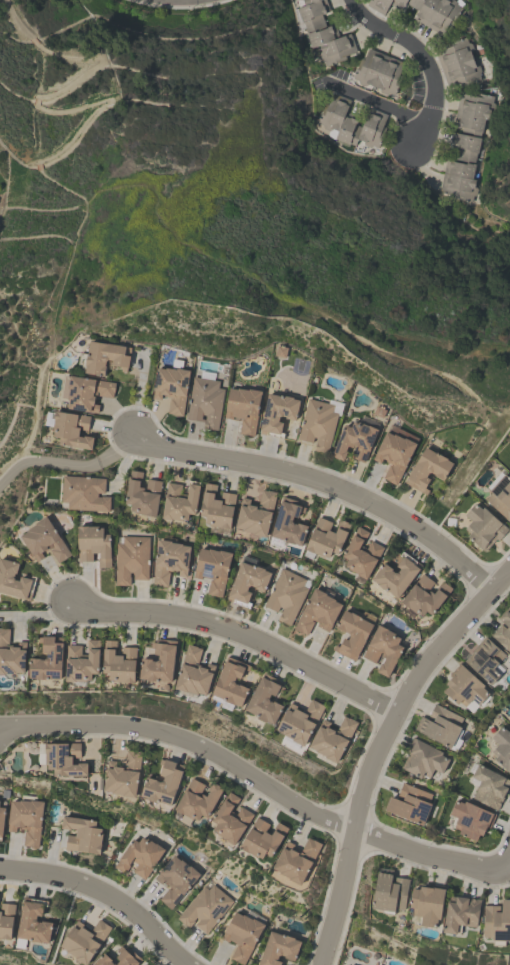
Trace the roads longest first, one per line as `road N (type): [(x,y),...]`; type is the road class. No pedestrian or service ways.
road 1 (residential): [(318,964),(364,775),(433,649),(509,565)]
road 2 (residential): [(493,584),(443,539),(370,496),(299,472),(174,454),(133,436)]
road 3 (residential): [(351,830),(154,730),(0,727)]
road 4 (residential): [(395,712),(292,653),(215,622),(72,604)]
road 5 (residential): [(186,964),(114,896),(72,876),(0,865)]
road 6 (residential): [(351,0),(427,63),(431,109),(411,141)]
road 7 (residential): [(351,830),(480,869),(509,864)]

